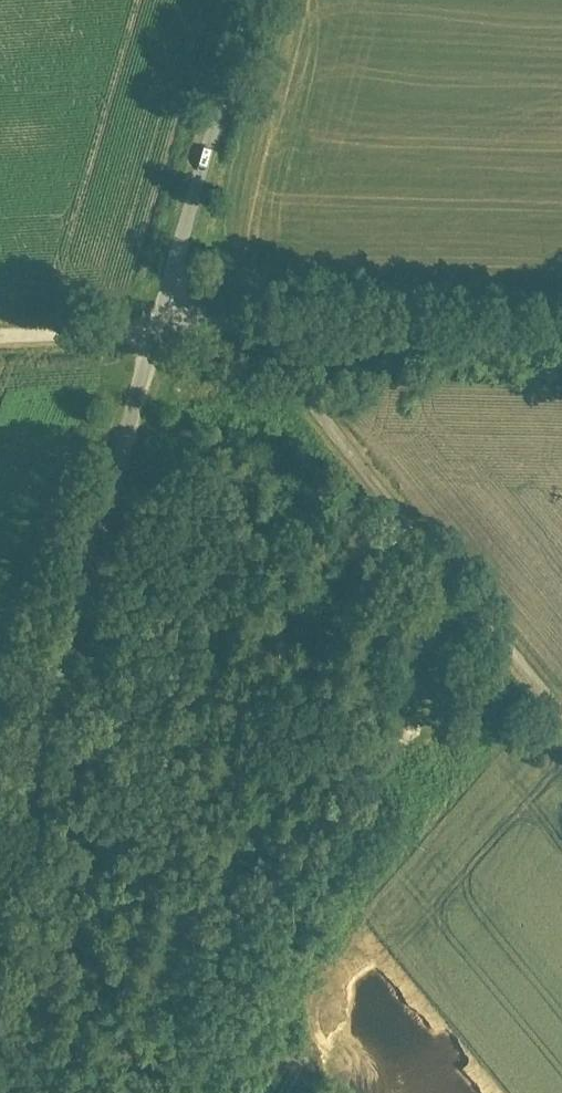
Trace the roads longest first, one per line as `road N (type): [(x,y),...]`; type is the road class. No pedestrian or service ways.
road 1 (residential): [(0,911),(156,329)]
road 2 (residential): [(250,327),(561,714)]
road 3 (residential): [(156,329),(203,92),(231,0)]
road 4 (residential): [(250,327),(561,331)]
road 5 (track): [(156,329),(0,338)]

